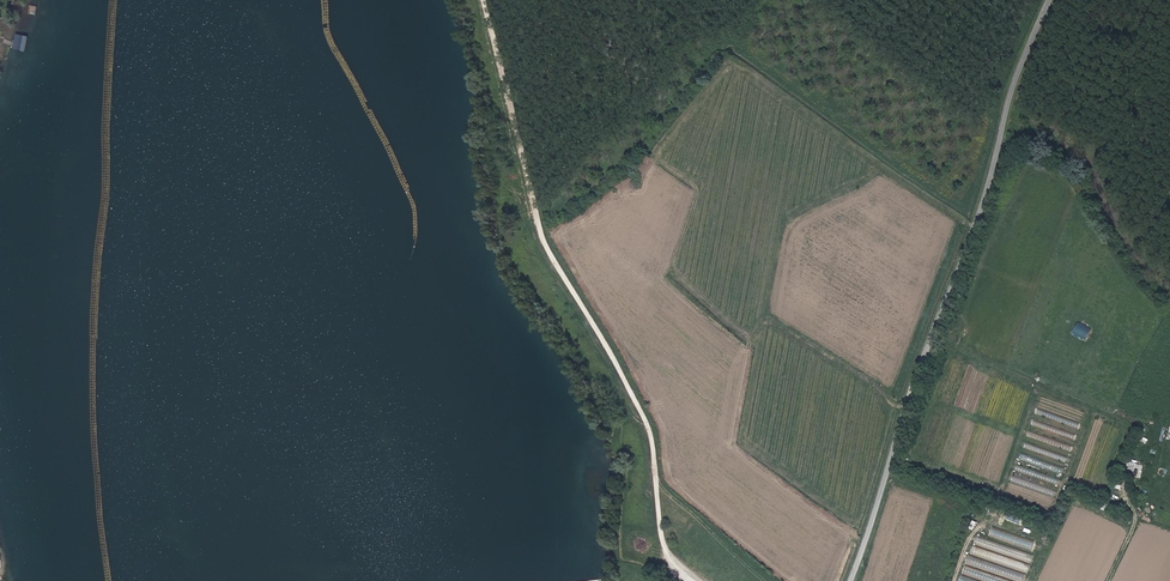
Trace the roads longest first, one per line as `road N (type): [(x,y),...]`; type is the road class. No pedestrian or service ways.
road 1 (unclassified): [(851,580),(987,190),(1010,97),(1050,0)]
road 2 (track): [(655,477),(764,580)]

